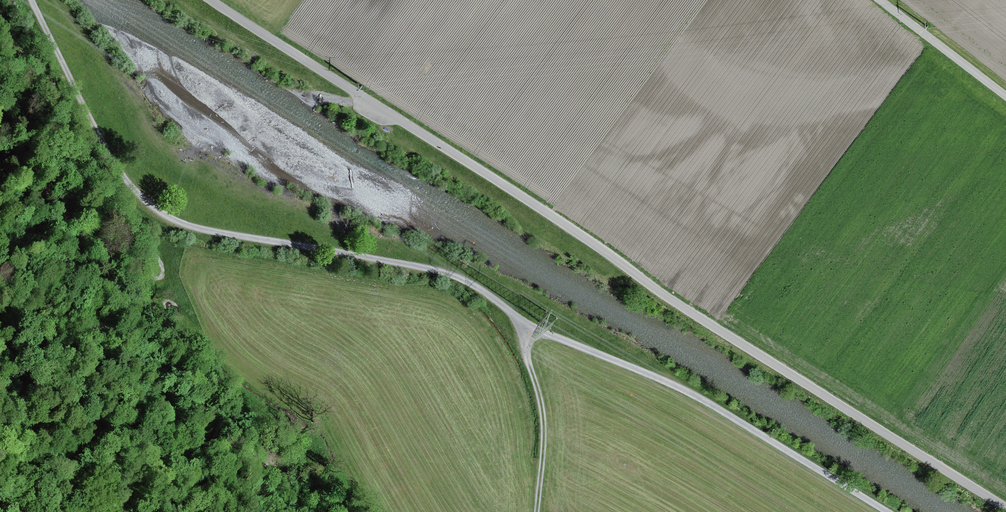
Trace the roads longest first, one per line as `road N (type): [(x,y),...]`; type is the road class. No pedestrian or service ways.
road 1 (track): [(1005,508),(211,0)]
road 2 (track): [(31,0),(97,137),(143,199),(170,217),(433,270),(467,281),(524,323)]
road 3 (track): [(887,511),(726,414),(524,323)]
road 4 (track): [(524,323),(543,404),(537,511)]
road 5 (track): [(881,0),(1005,95)]

